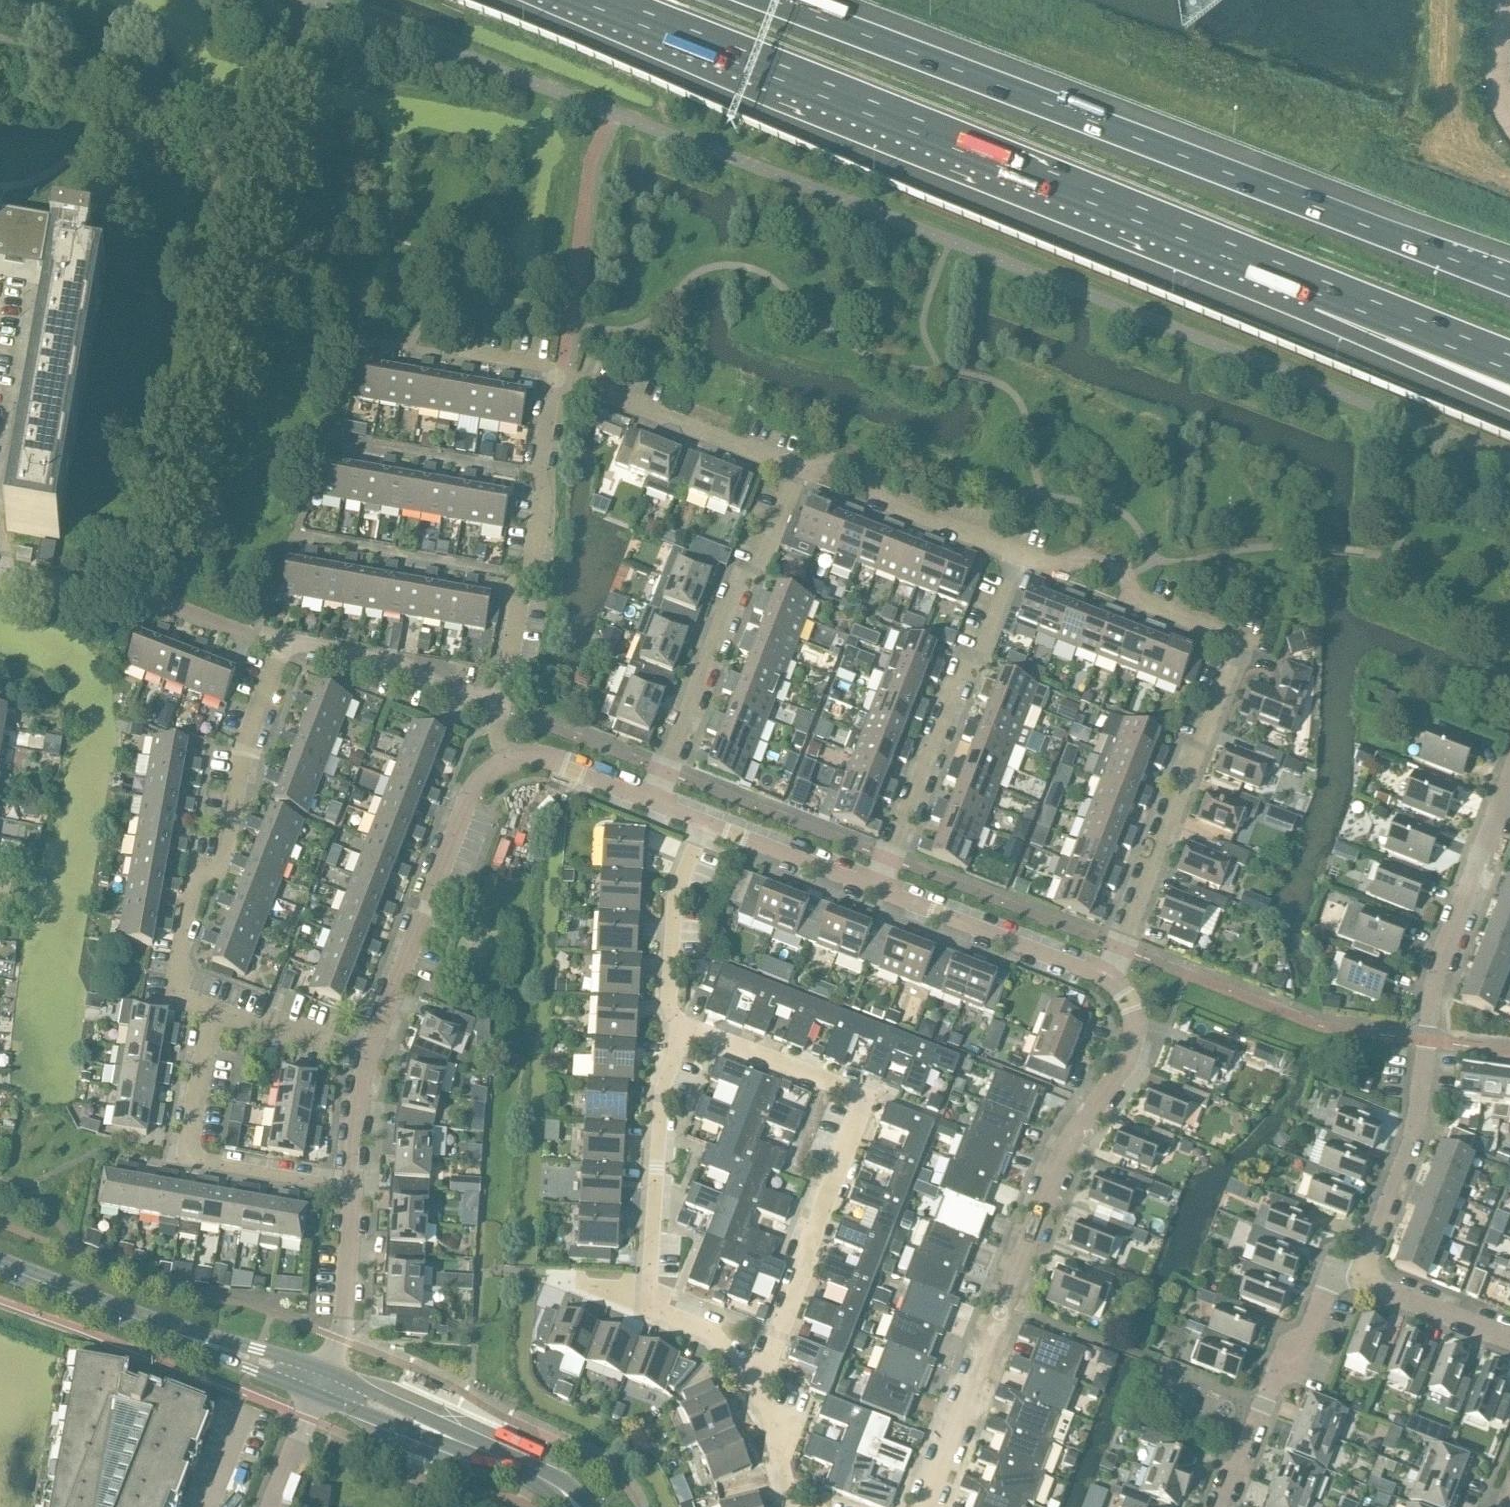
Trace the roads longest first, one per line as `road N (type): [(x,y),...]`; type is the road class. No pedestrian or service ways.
road 1 (residential): [(501,704),(445,690),(384,660),(279,643),(217,868),(192,875),(172,992),(209,1011),(183,1157),(350,1187)]
road 2 (motorway): [(585,0),(1319,294)]
road 3 (motorway): [(1509,281),(774,0)]
road 4 (residential): [(1105,975),(1239,642),(1016,556)]
road 5 (residential): [(1105,975),(1134,1013),(1131,1054),(1061,1143),(924,1506)]
road 6 (residential): [(1367,1272),(1416,1139),(1437,968),(1509,782)]
road 7 (residential): [(764,1371),(868,1096),(664,1019)]
road 8 (residential): [(350,1187),(375,1048),(469,794),(505,761)]
road 9 (residential): [(873,888),(965,659),(982,646),(1016,556)]
road 10 (residential): [(654,802),(785,464)]
road 11 (tertiary): [(323,1384),(0,1265)]
road 12 (residential): [(558,375),(531,571),(518,578),(501,704)]
road 13 (residential): [(1223,1506),(1264,1402),(1338,1271),(1367,1272)]
road 14 (residential): [(651,1306),(664,1019)]
road 15 (tertiary): [(578,1506),(514,1466),(323,1384)]
road 16 (residential): [(1016,556),(785,464)]
road 17 (residential): [(873,888),(1105,975)]
road 18 (residential): [(785,464),(558,375)]
road 19 (motorway): [(1319,294),(1509,393)]
road 20 (motorway): [(1319,294),(1509,368)]
road 21 (residential): [(664,1019),(677,900),(706,823)]
road 22 (residential): [(323,1384),(346,1314),(350,1187)]
road 23 (residential): [(706,823),(873,888)]
road 24 (residential): [(1509,1339),(1383,1290),(1367,1272)]
road 25 (residential): [(505,761),(554,762),(654,802)]
road 26 (residential): [(795,1506),(764,1371)]
road 27 (residential): [(323,1384),(268,1506)]
road 28 (residential): [(764,1371),(651,1306)]
road 29 (unclassified): [(1501,0),(1497,76),(1509,118)]

